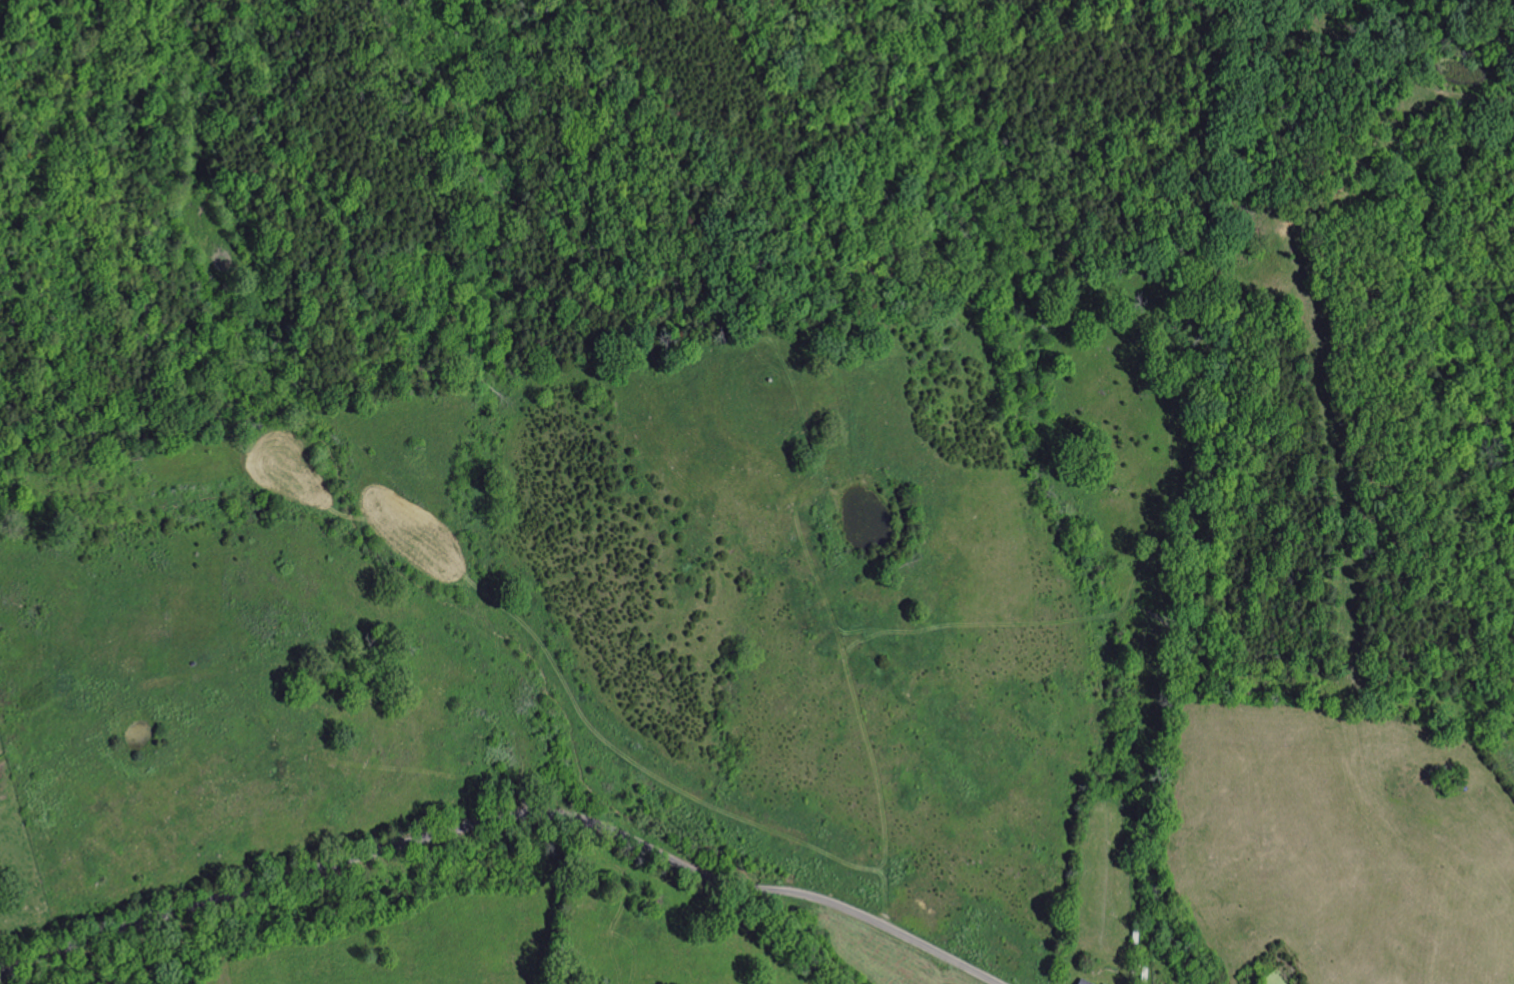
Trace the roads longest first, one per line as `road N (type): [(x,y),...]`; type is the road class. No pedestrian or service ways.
road 1 (tertiary): [(0,977),(244,889),(491,821),(547,815),(613,832),(712,879),(855,912),(1001,983)]

